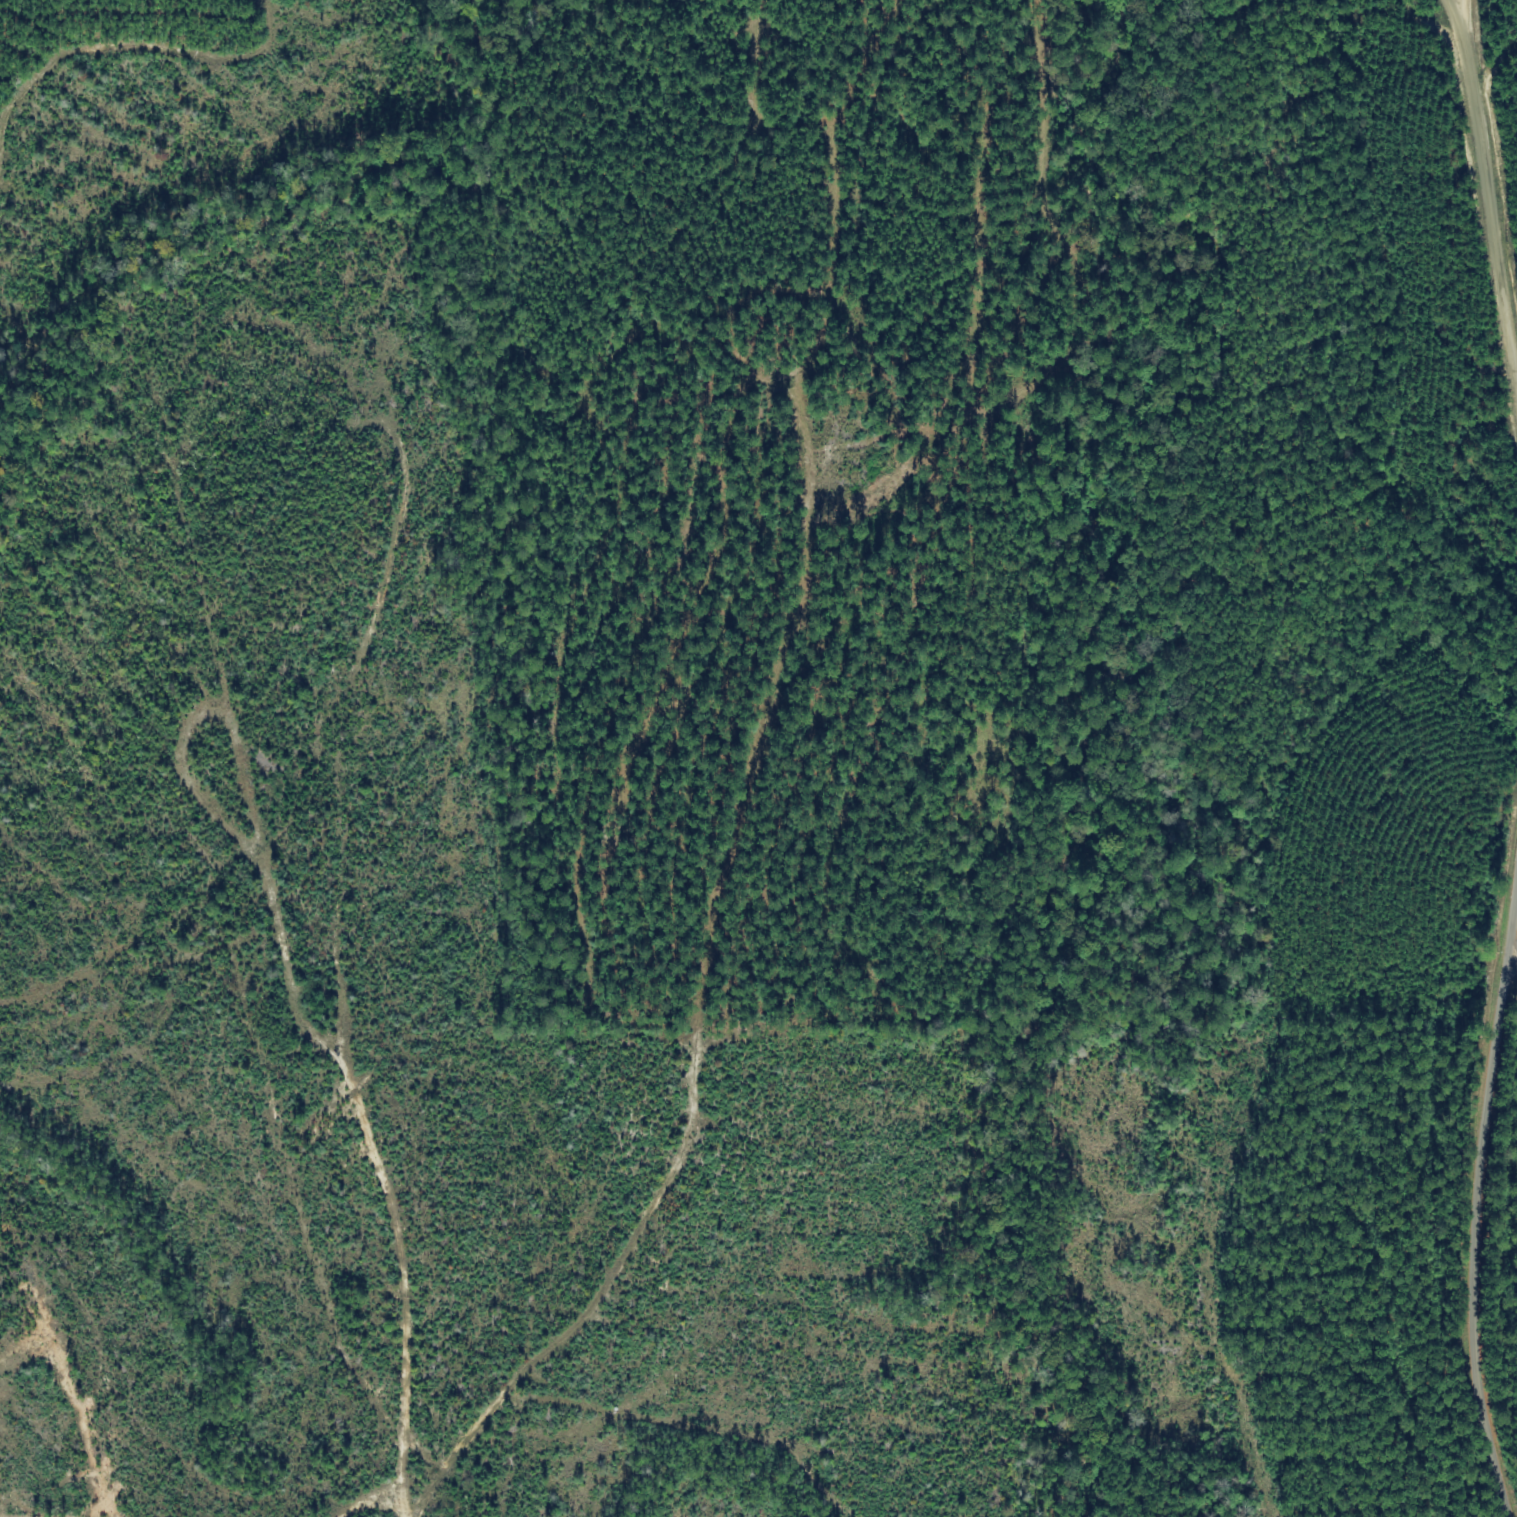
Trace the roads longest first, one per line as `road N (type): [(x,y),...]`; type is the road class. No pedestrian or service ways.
road 1 (residential): [(415,1516),(429,1445),(410,1191),(340,887),(345,762),(435,558),(420,438),(370,373)]
road 2 (residential): [(1511,1516),(1486,1445),(1461,1316),(1461,1146),(1516,918)]

